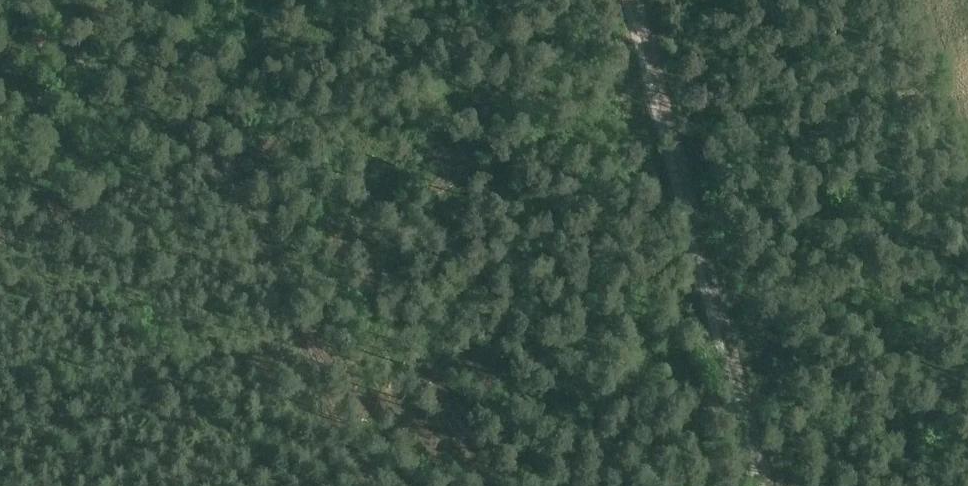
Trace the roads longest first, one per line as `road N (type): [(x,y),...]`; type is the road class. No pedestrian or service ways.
road 1 (track): [(766,485),(638,0)]

